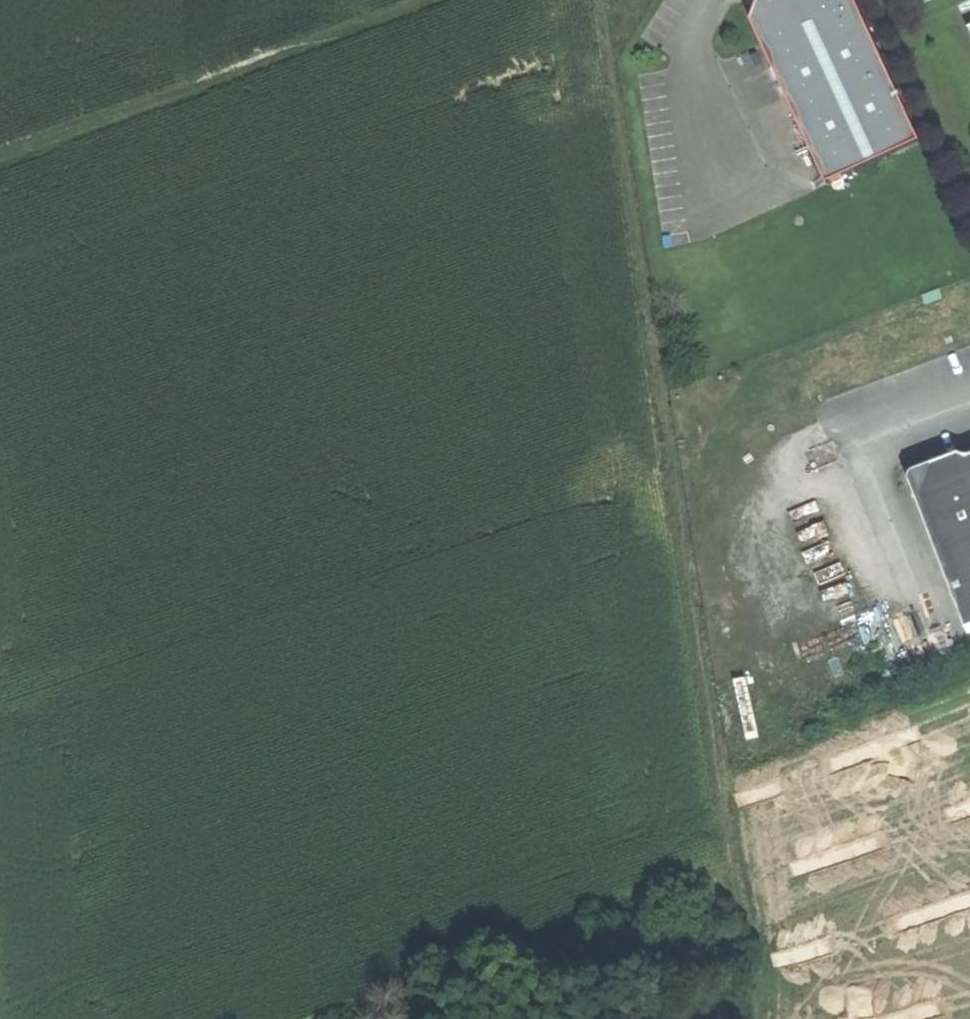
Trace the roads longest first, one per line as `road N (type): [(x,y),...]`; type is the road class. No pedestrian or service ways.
road 1 (track): [(616,0),(755,1018)]
road 2 (track): [(0,163),(438,0)]

